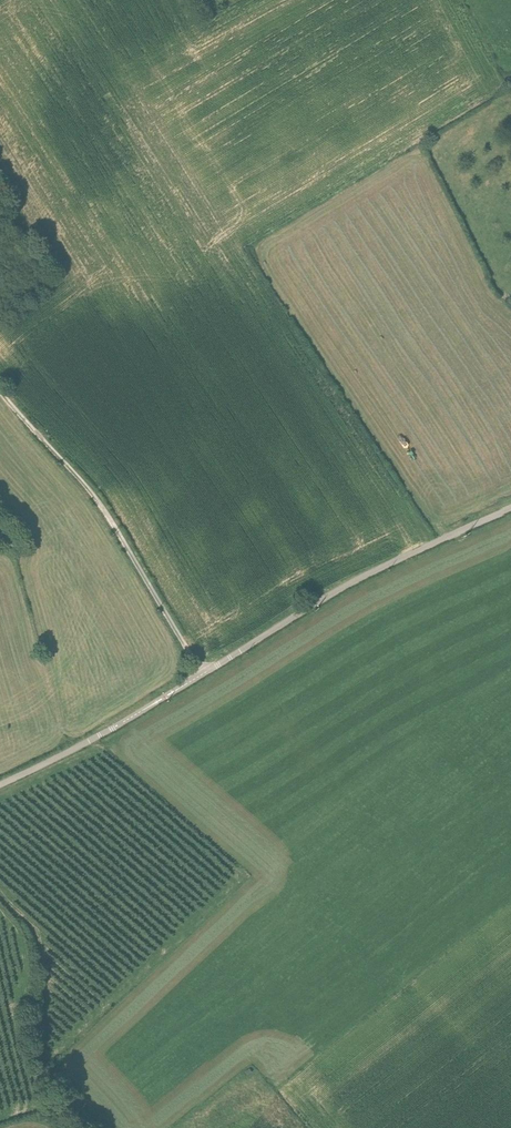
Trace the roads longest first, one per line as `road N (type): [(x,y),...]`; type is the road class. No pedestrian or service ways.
road 1 (unclassified): [(0,785),(87,743),(366,575),(510,510)]
road 2 (track): [(200,676),(98,510),(0,395)]

